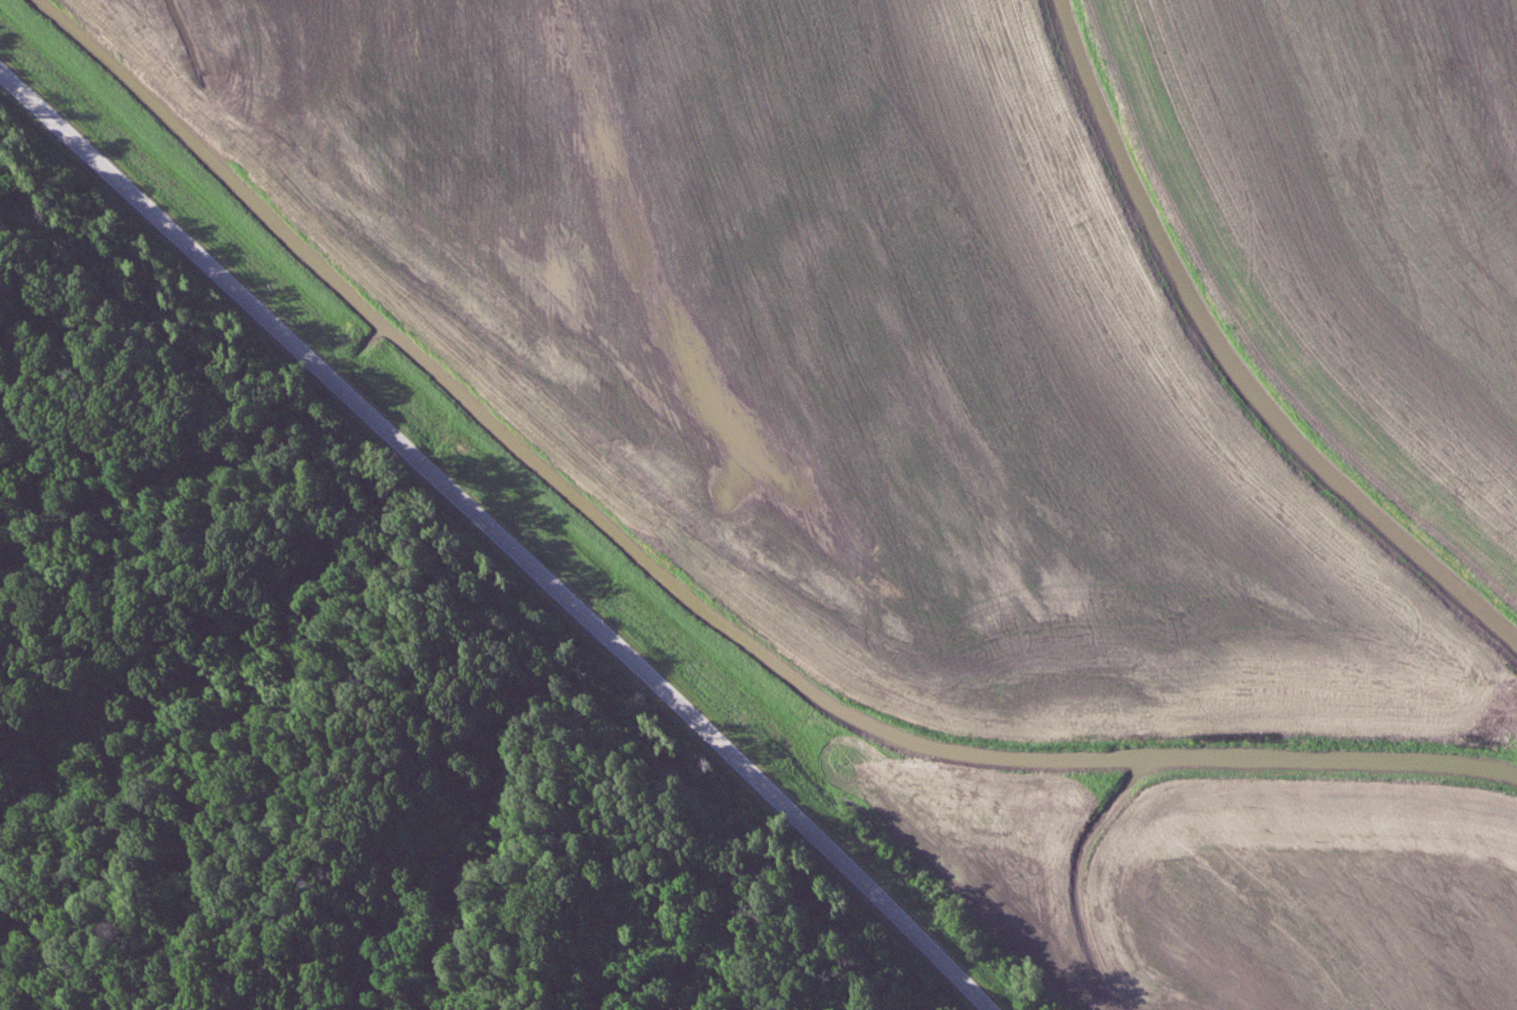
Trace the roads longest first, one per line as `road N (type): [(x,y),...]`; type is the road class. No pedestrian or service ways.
road 1 (secondary): [(982,1009),(0,78)]

